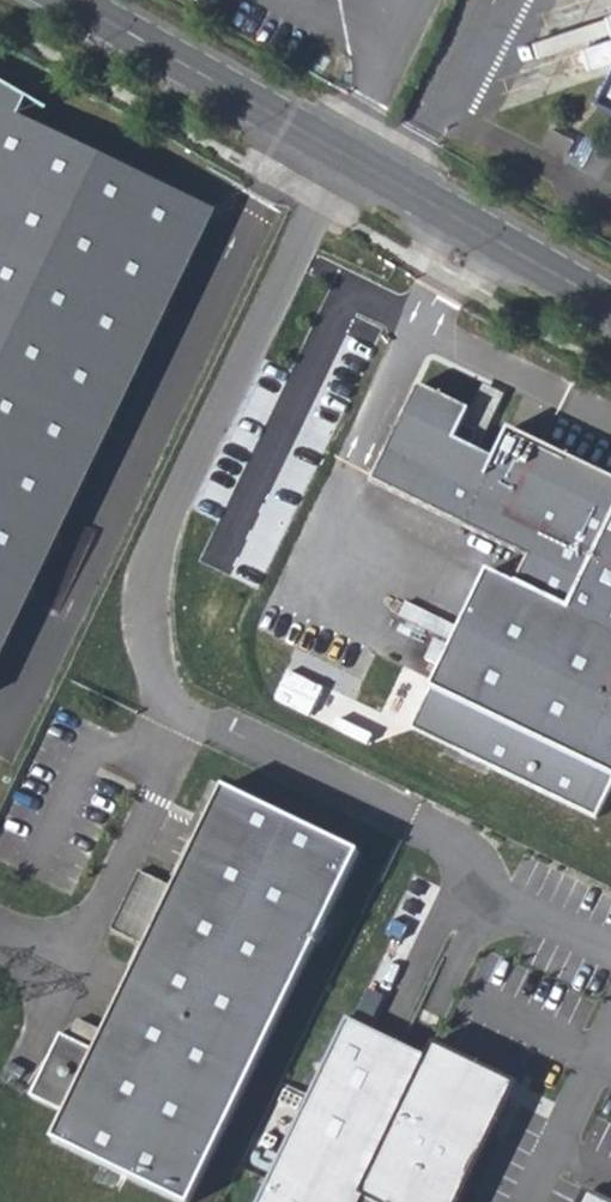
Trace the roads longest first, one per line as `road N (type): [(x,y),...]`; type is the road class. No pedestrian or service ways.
road 1 (tertiary): [(73,0),(610,305)]

